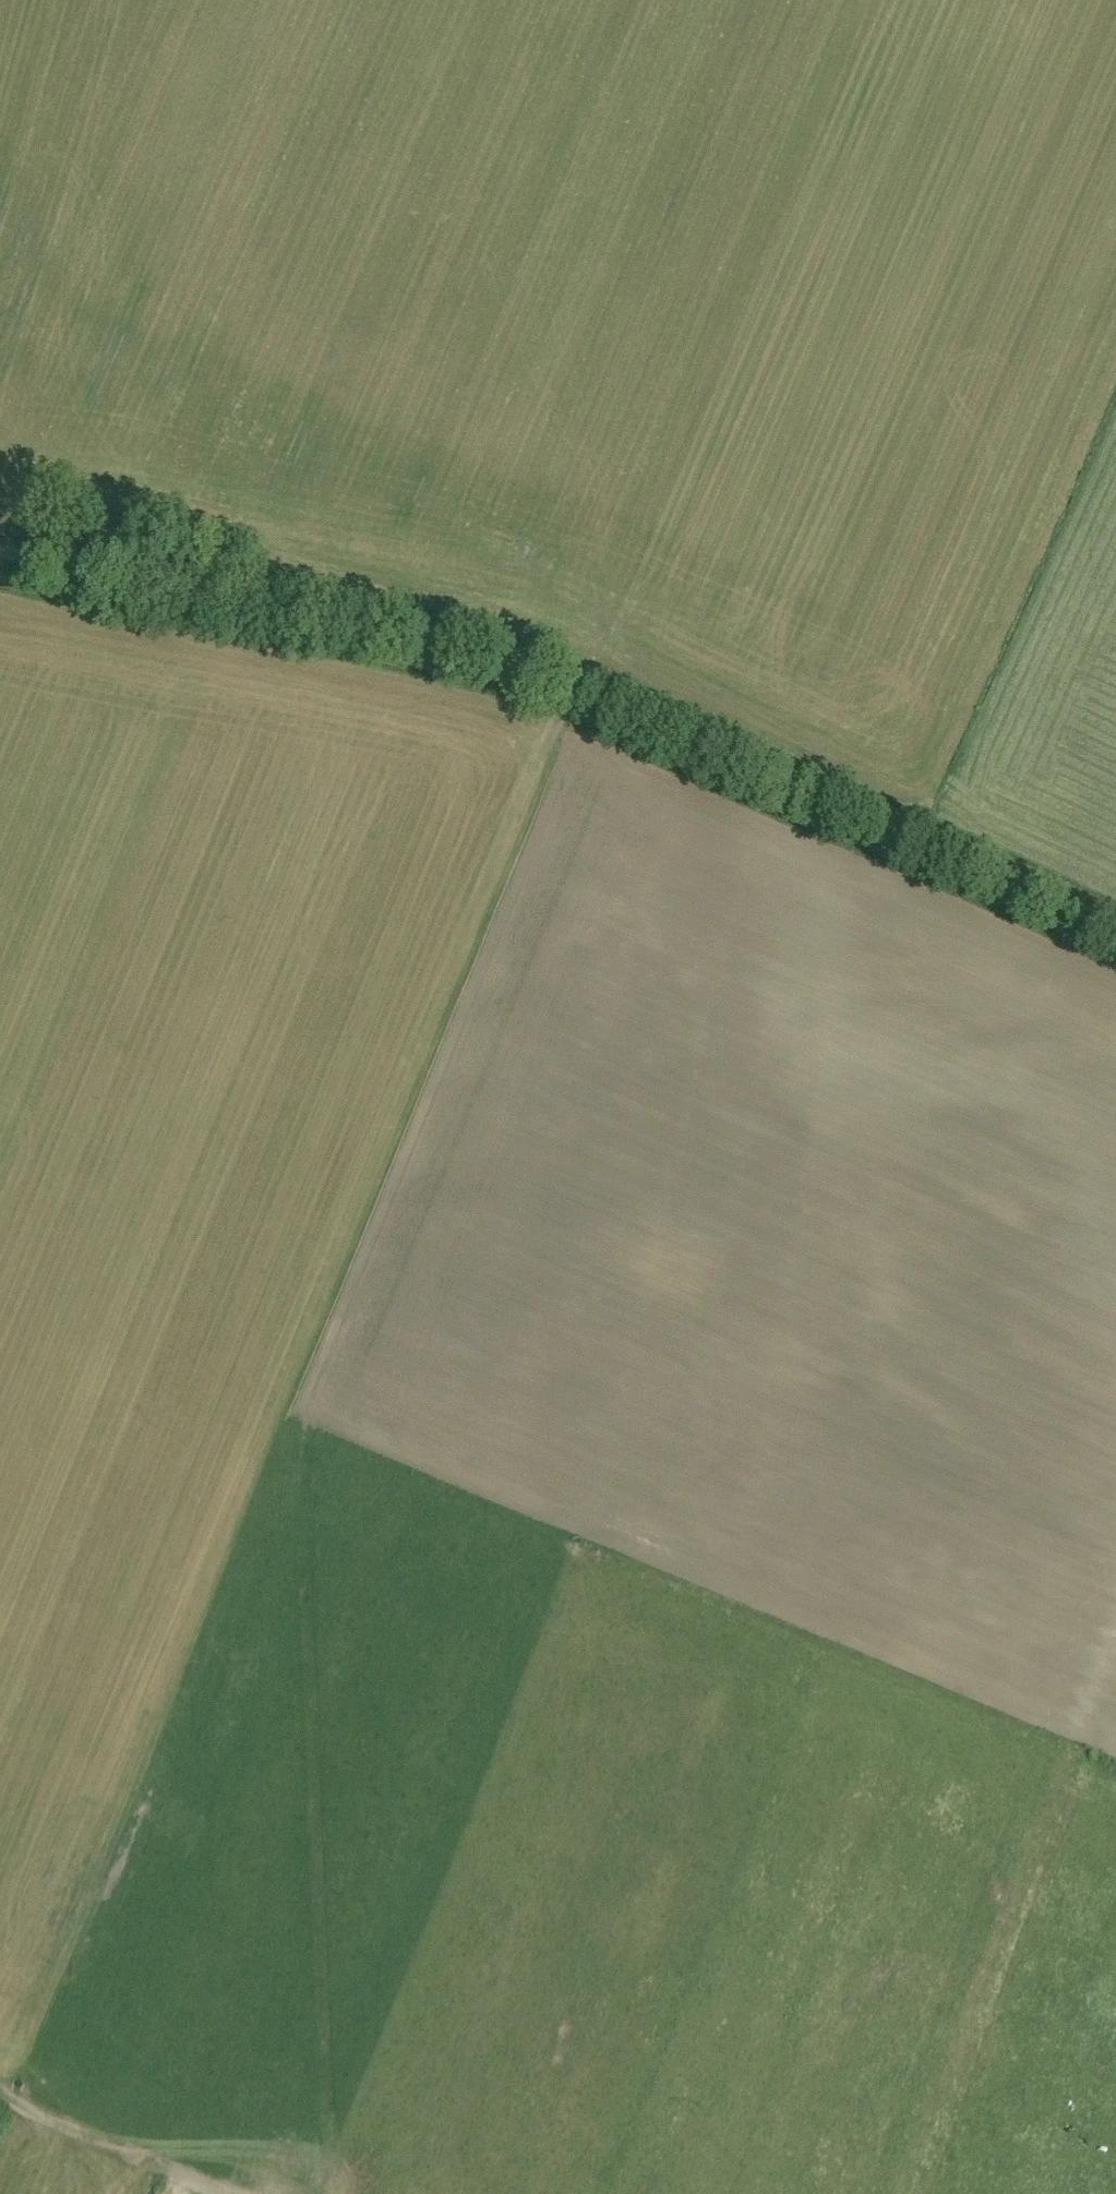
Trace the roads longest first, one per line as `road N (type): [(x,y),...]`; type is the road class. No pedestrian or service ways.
road 1 (track): [(0,555),(500,655),(1115,928)]

